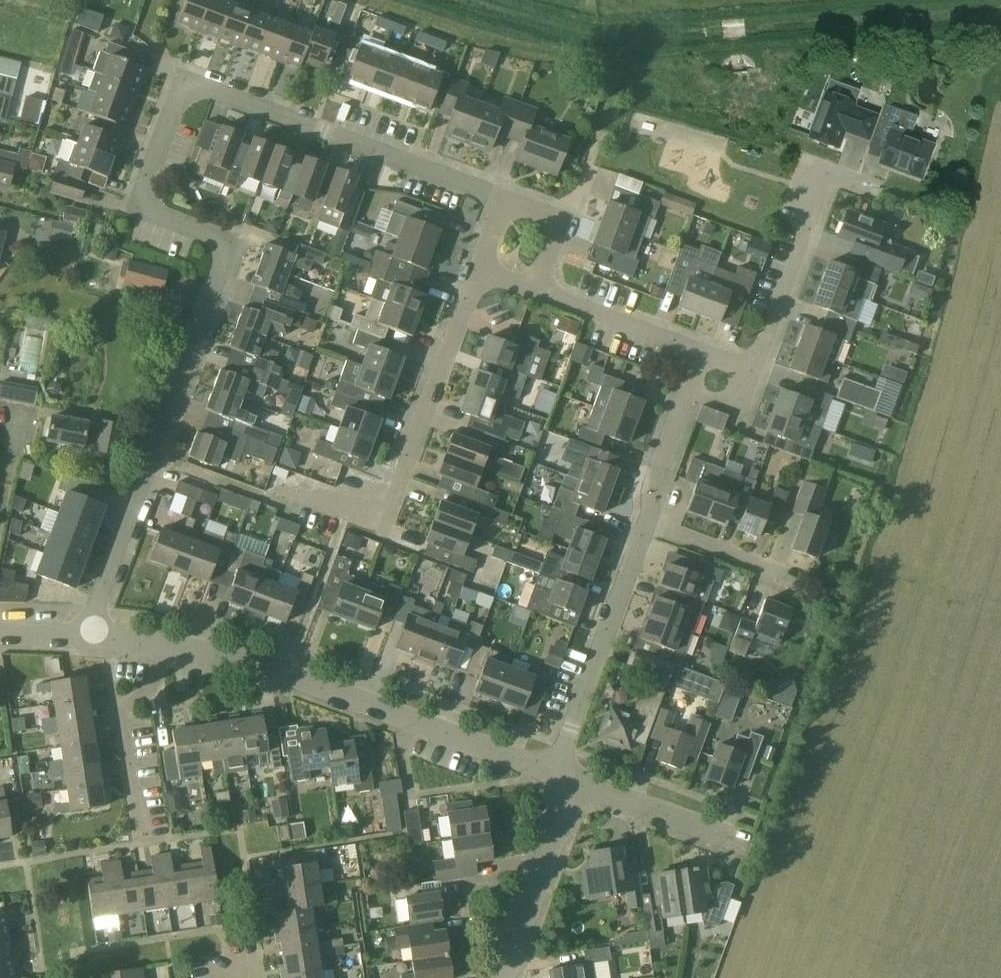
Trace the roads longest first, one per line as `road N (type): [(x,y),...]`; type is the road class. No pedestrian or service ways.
road 1 (residential): [(96,632),(100,598),(230,243),(139,209),(185,81),(504,199)]
road 2 (residential): [(555,767),(283,672),(171,645)]
road 3 (residential): [(293,484),(343,499),(398,481),(478,272)]
road 4 (residential): [(703,352),(756,369),(826,170),(865,185)]
road 5 (residential): [(647,514),(555,767)]
road 6 (residential): [(502,977),(580,778)]
road 7 (residential): [(171,645),(126,722),(148,836)]
road 8 (residential): [(536,291),(703,352)]
road 9 (residential): [(703,352),(647,514)]
road 10 (residential): [(740,837),(580,778)]
road 11 (residential): [(775,563),(647,514)]
road 12 (residential): [(536,291),(559,219),(504,199)]

